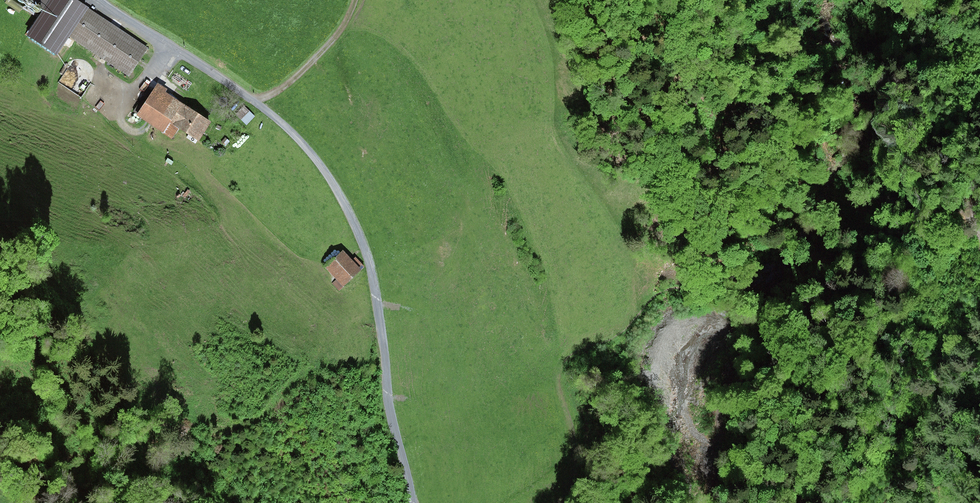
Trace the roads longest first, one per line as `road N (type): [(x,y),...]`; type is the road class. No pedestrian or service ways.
road 1 (track): [(101,0),(278,120),(345,204),(373,275),(390,410),(413,502)]
road 2 (track): [(255,103),(300,74),(345,26),(354,0)]
road 3 (track): [(558,382),(576,458),(575,477),(555,502)]

